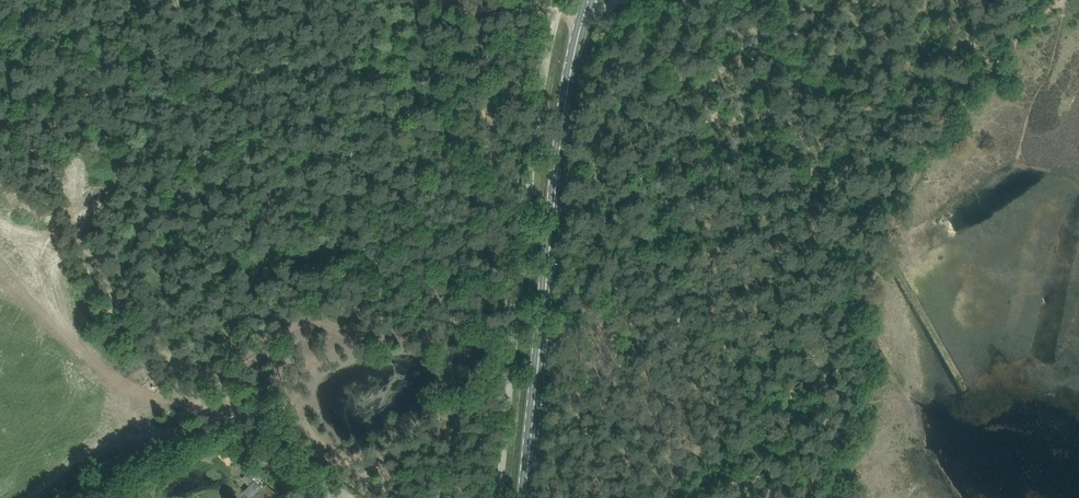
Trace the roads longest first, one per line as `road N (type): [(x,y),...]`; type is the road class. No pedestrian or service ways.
road 1 (secondary): [(524,497),(563,120),(583,14)]

